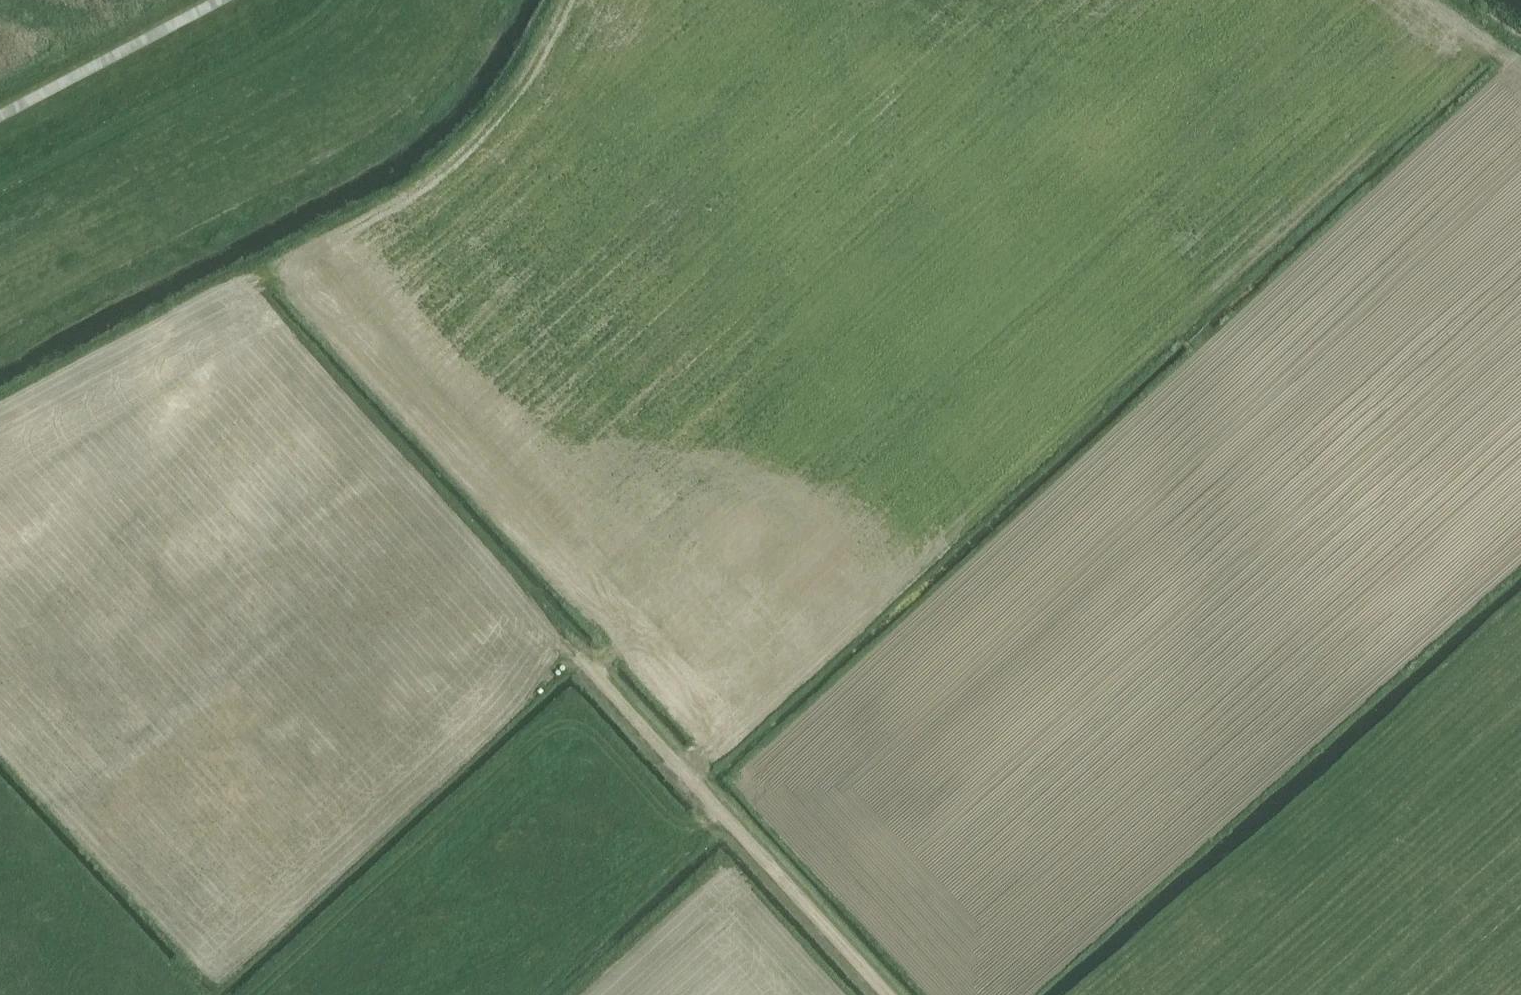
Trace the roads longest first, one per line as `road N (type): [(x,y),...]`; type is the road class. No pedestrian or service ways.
road 1 (track): [(0,190),(292,36),(338,0)]

